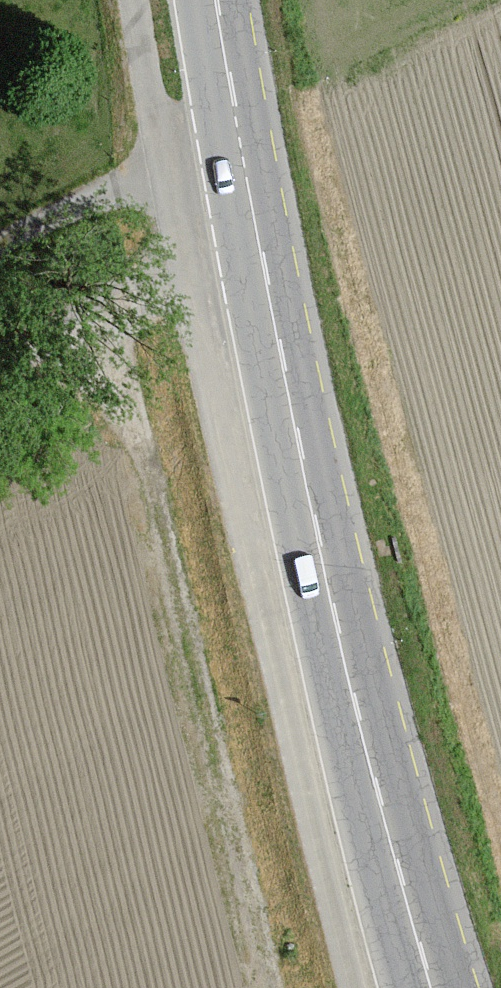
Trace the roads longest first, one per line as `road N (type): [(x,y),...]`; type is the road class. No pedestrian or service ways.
road 1 (primary): [(437,987),(361,729),(238,145),(216,0)]
road 2 (track): [(139,0),(166,165),(357,987)]
road 3 (track): [(263,262),(117,306),(0,369)]

